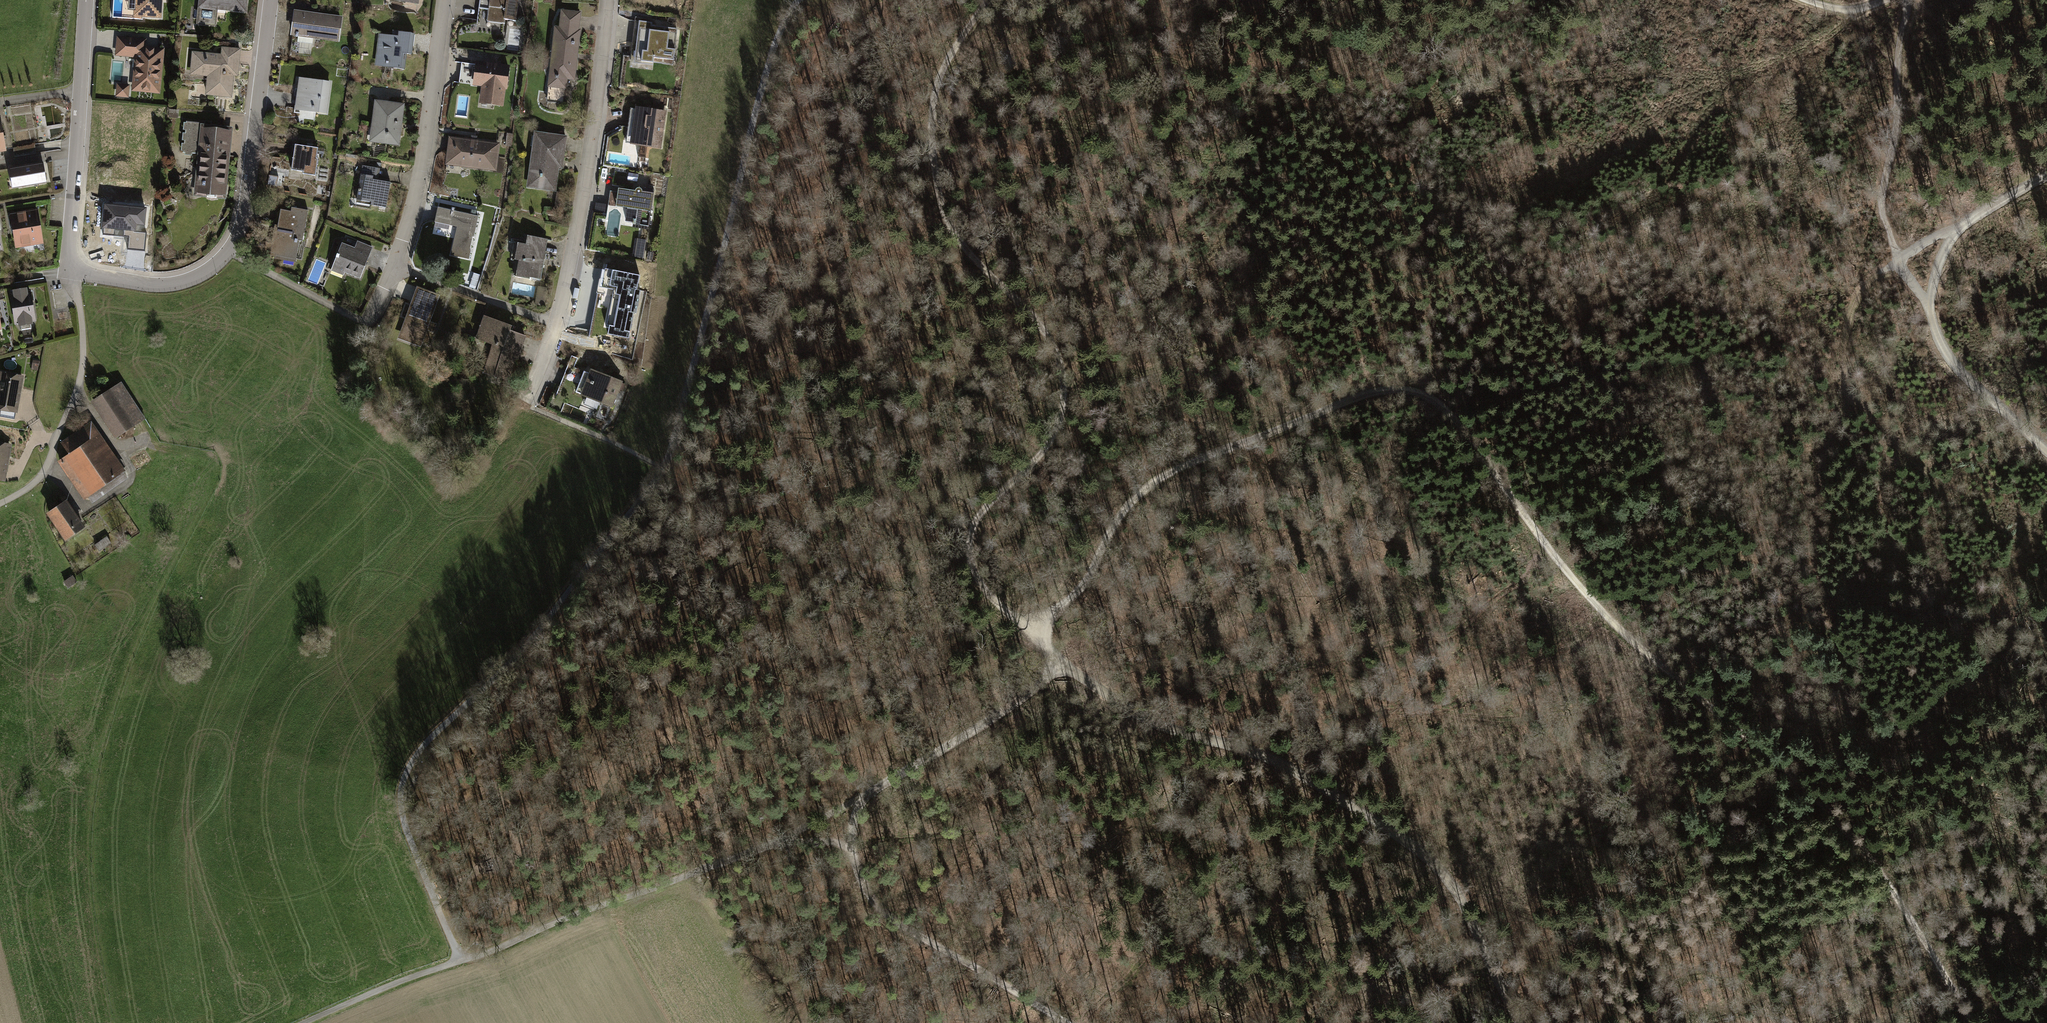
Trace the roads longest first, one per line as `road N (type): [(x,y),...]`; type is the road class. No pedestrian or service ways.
road 1 (track): [(1971,1022),(1887,882),(1822,803),(1616,626),(1551,553),(1451,414),(1415,391),(1369,393),(1177,467),(1132,500),(1081,588),(1031,633)]
road 2 (track): [(799,0),(767,73),(693,387),(663,467),(515,658),(417,755),(401,787),(407,835),(460,959)]
road 3 (track): [(988,0),(948,59),(933,104),(939,195),(957,238),(1047,335),(1062,369),(1063,405),(1051,442),(983,510),(971,564),(1000,605),(1062,662)]
road 4 (track): [(115,1022),(91,954),(83,873),(96,739),(120,666),(205,493),(208,470),(200,457),(119,452)]
road 5 (track): [(1062,662),(1138,714),(1265,757),(1402,838),(1457,889),(1522,1022)]
road 6 (track): [(1897,259),(1854,300),(1842,367),(1850,395),(1957,515),(1984,573),(1985,644),(1965,763)]
road 7 (residential): [(75,267),(166,283),(192,280),(228,253),(243,219),(272,0)]
road 8 (residential): [(607,0),(565,289),(526,398)]
road 9 (track): [(1066,1022),(872,902),(850,848),(825,841),(782,844)]
road 10 (track): [(1062,662),(1000,714),(782,844)]
road 11 (residential): [(445,0),(420,186),(369,321)]
road 12 (residential): [(75,267),(88,0)]
road 13 (track): [(1908,0),(1882,202),(1897,259)]
road 14 (track): [(694,875),(460,959)]
road 15 (track): [(1897,259),(1948,355),(2046,450)]
road 16 (track): [(2046,174),(1959,227),(1939,260),(1930,309)]
road 17 (track): [(305,1022),(460,959)]

